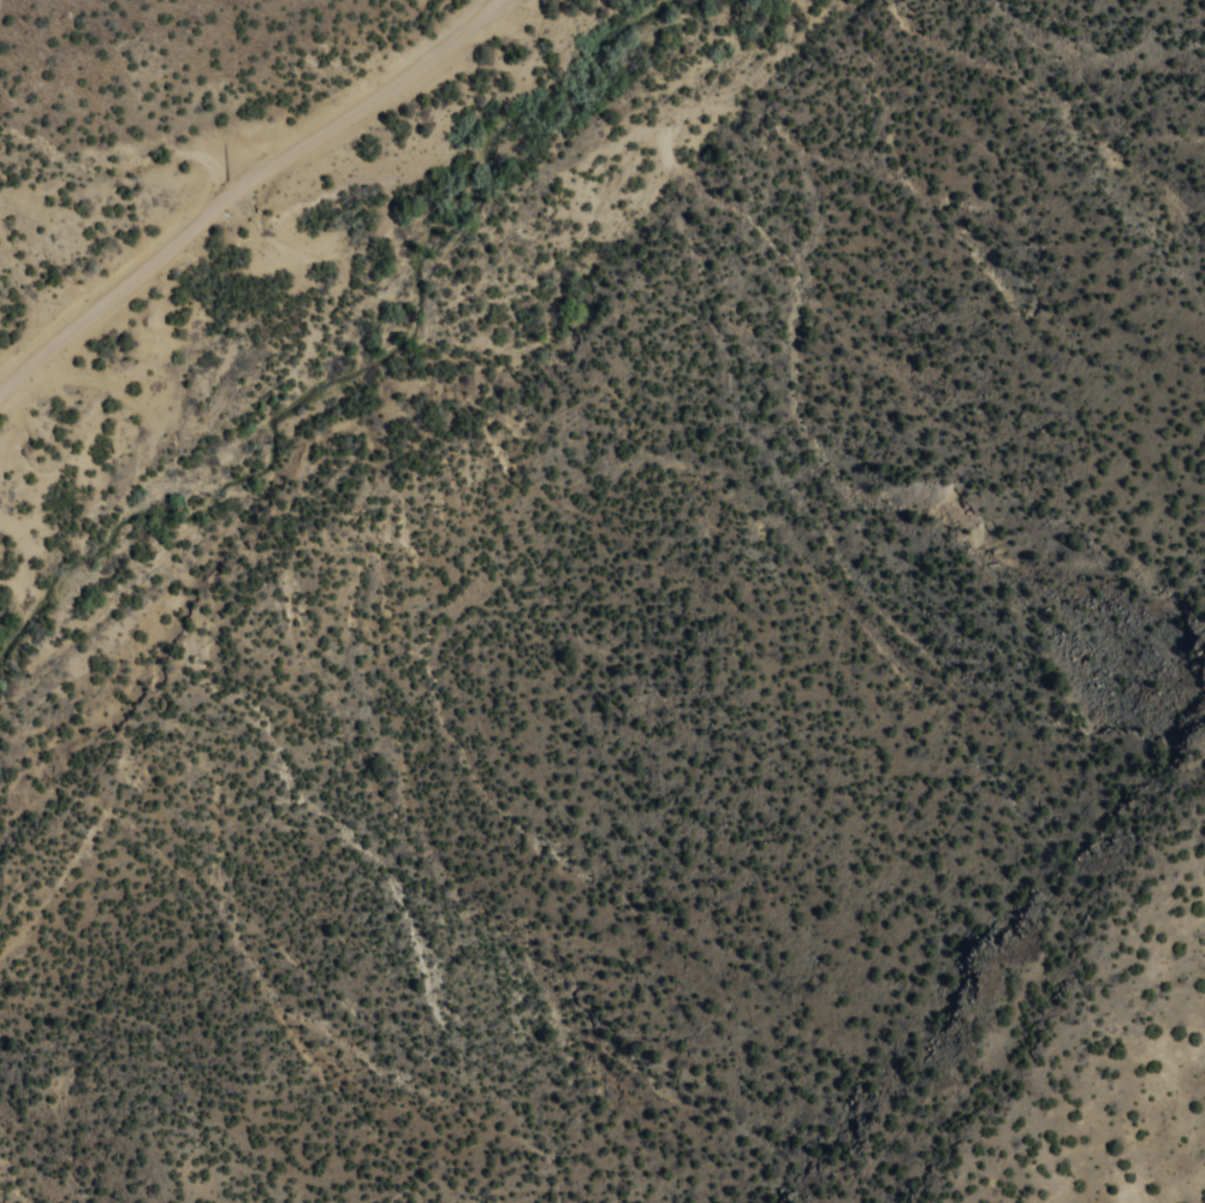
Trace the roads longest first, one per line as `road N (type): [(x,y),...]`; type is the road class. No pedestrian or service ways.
road 1 (residential): [(0,396),(255,174),(393,89),(503,0)]

